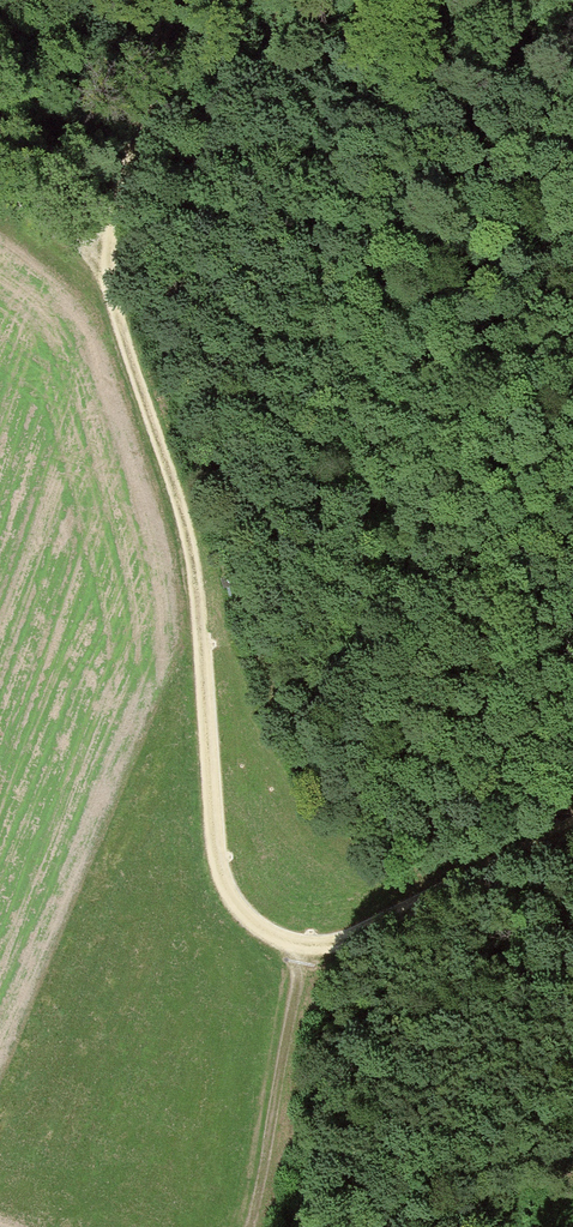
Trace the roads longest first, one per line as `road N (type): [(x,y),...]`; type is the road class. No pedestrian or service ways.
road 1 (track): [(299,950),(247,923),(215,879),(183,528),(103,264),(131,146)]
road 2 (track): [(299,950),(336,944),(572,826)]
road 3 (track): [(250,1226),(299,950)]
road 4 (track): [(165,0),(131,146)]
road 5 (track): [(0,192),(103,264)]

